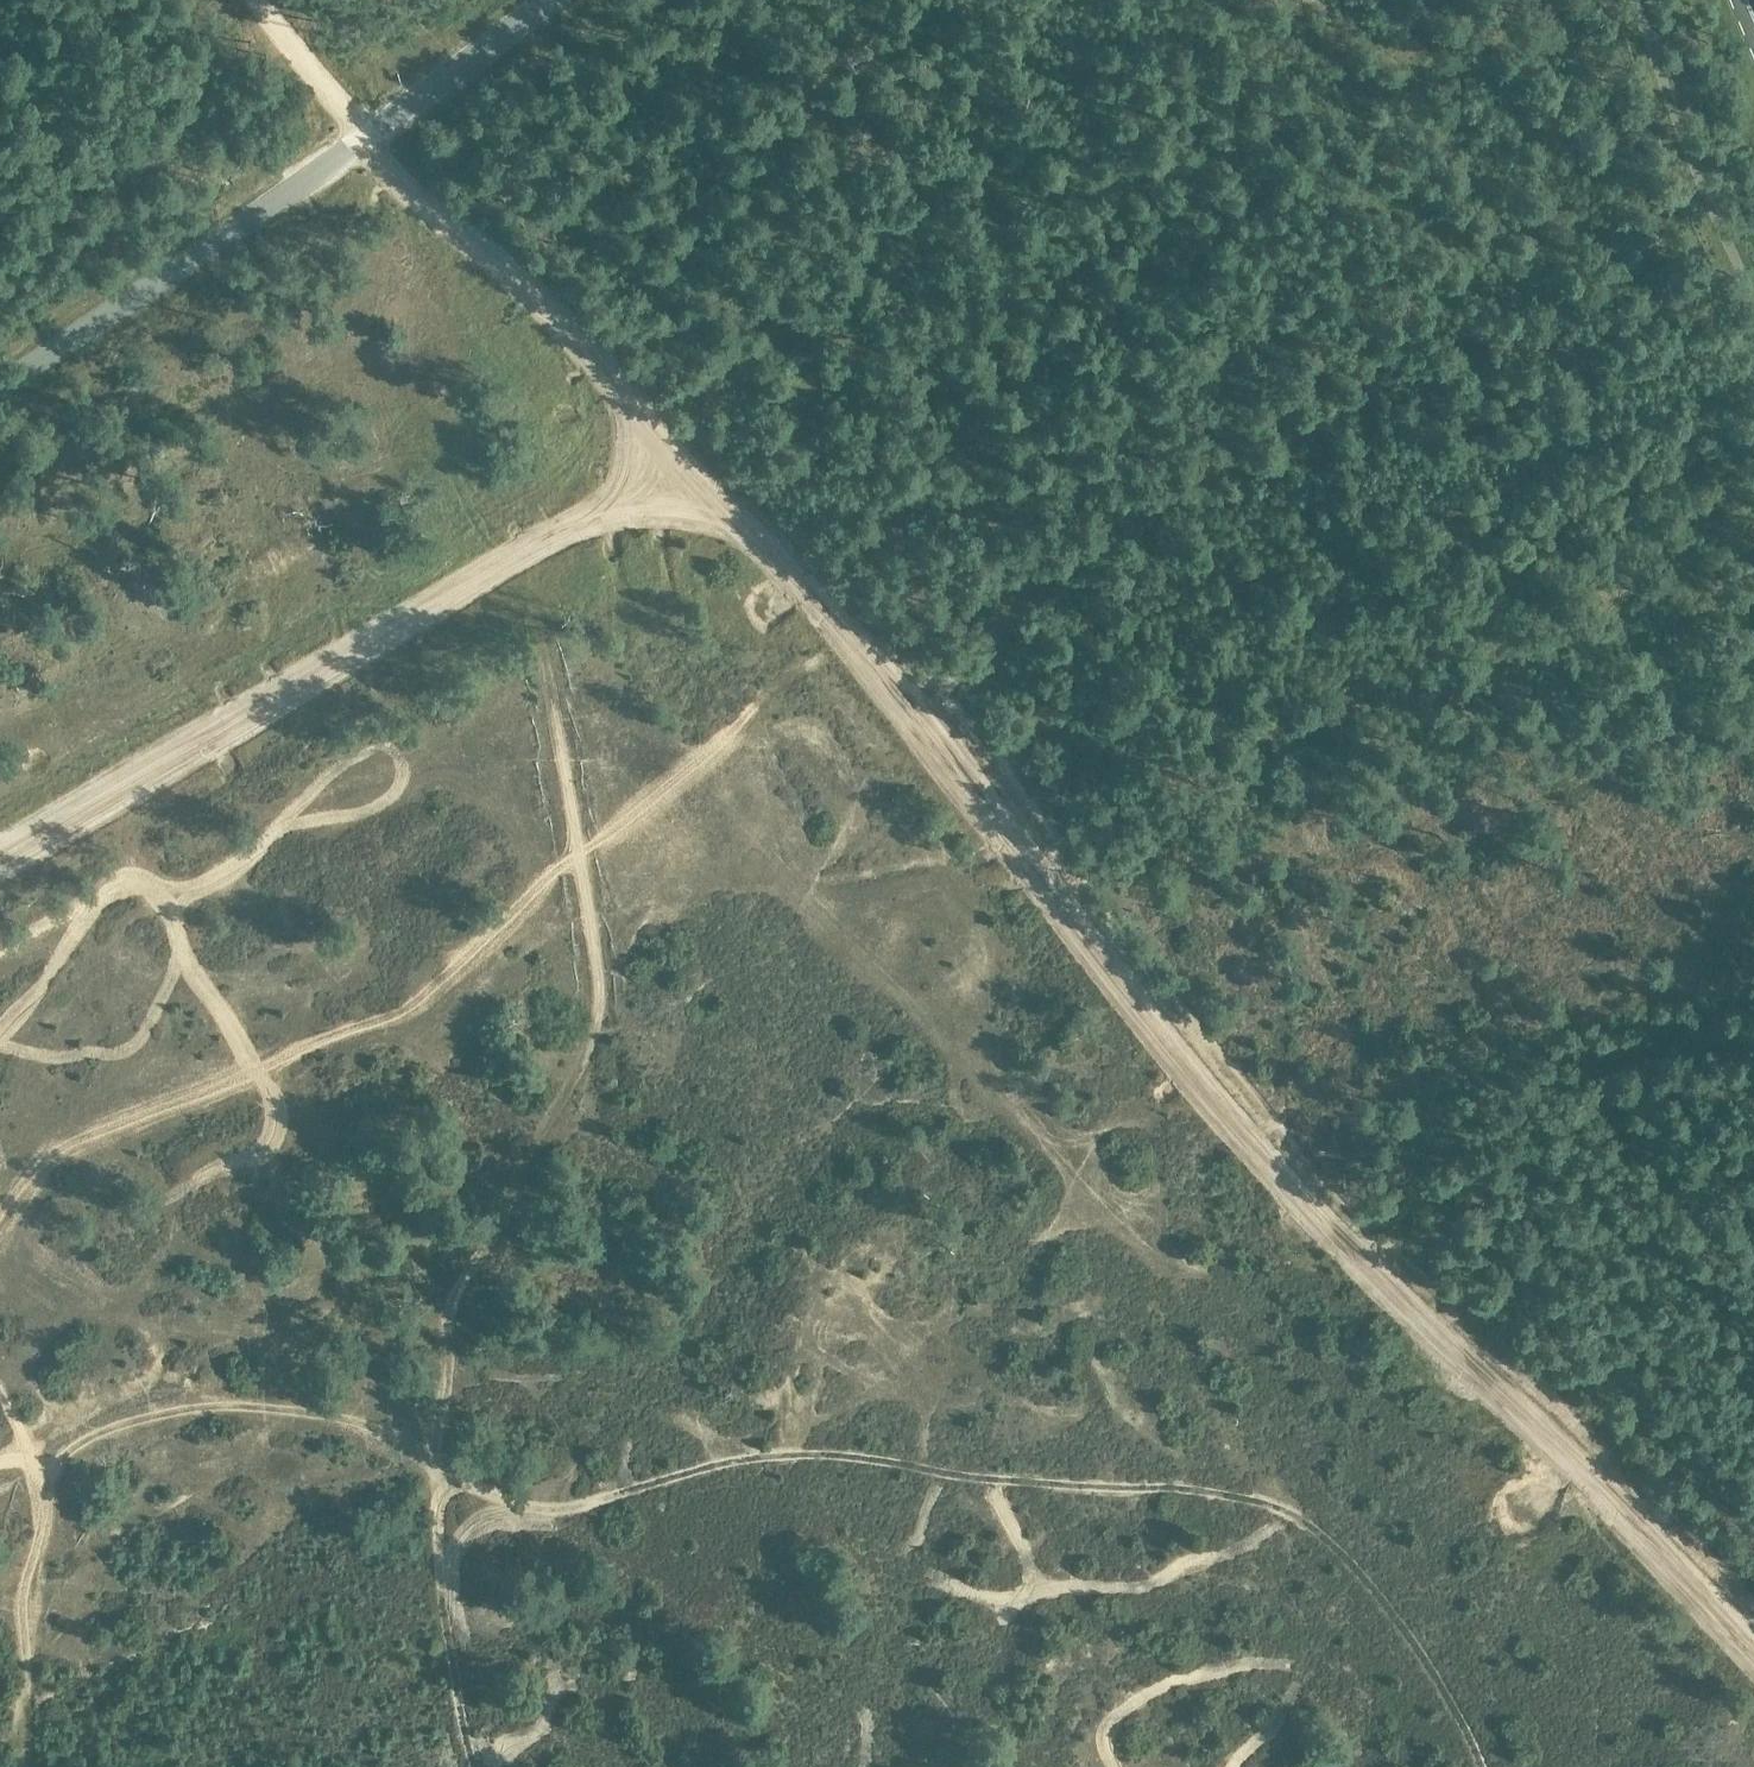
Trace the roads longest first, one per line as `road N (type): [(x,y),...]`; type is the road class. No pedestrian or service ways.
road 1 (track): [(1753,1648),(1577,1458),(1287,1180),(883,670)]
road 2 (track): [(883,670),(372,138),(267,0)]
road 3 (track): [(683,462),(0,858)]

